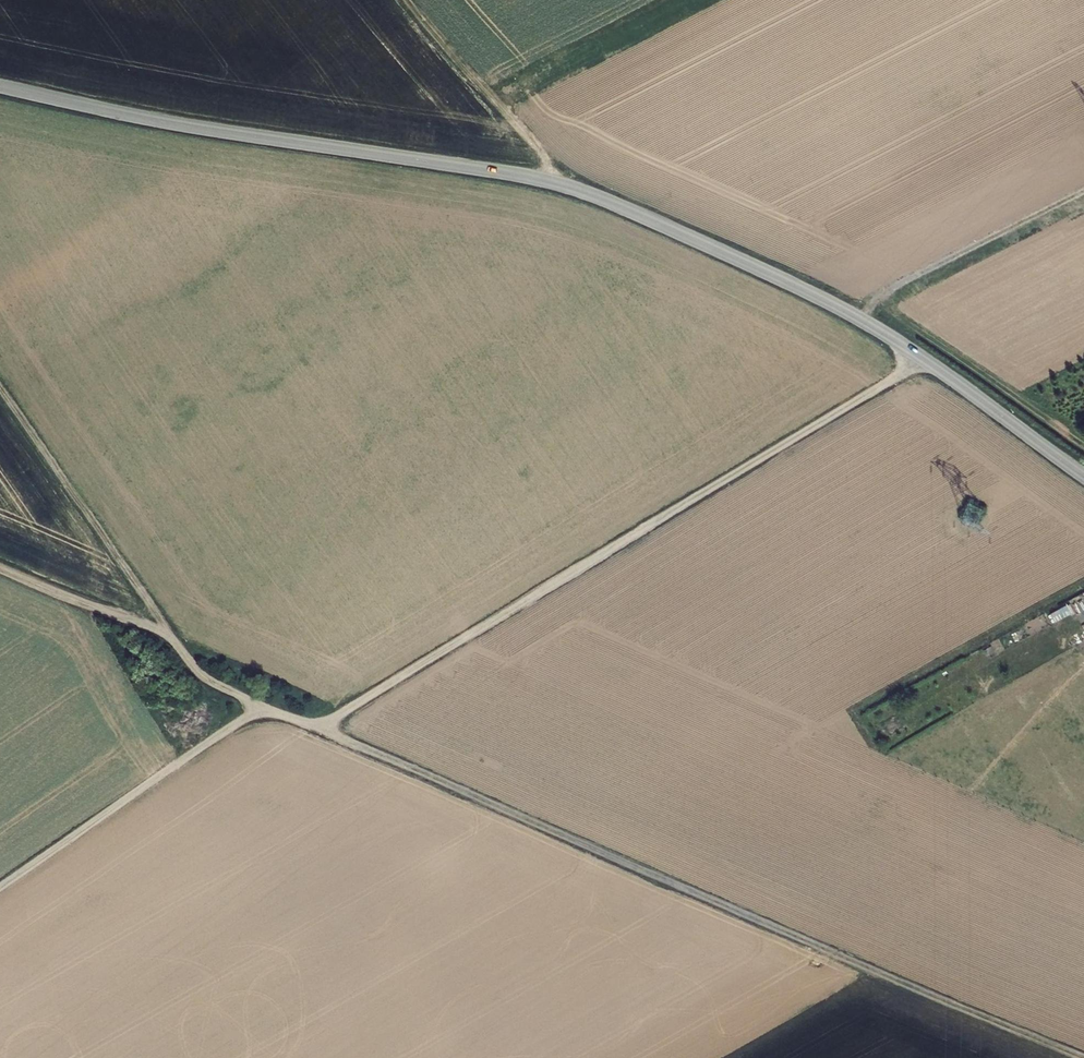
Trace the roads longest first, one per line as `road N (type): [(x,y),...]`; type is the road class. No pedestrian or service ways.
road 1 (unclassified): [(0,86),(167,122),(570,186),(827,301),(993,409)]
road 2 (track): [(159,632),(205,683),(321,728),(924,360)]
road 3 (track): [(321,728),(1083,1057)]
road 4 (track): [(0,885),(264,706)]
road 5 (track): [(556,183),(405,0)]

